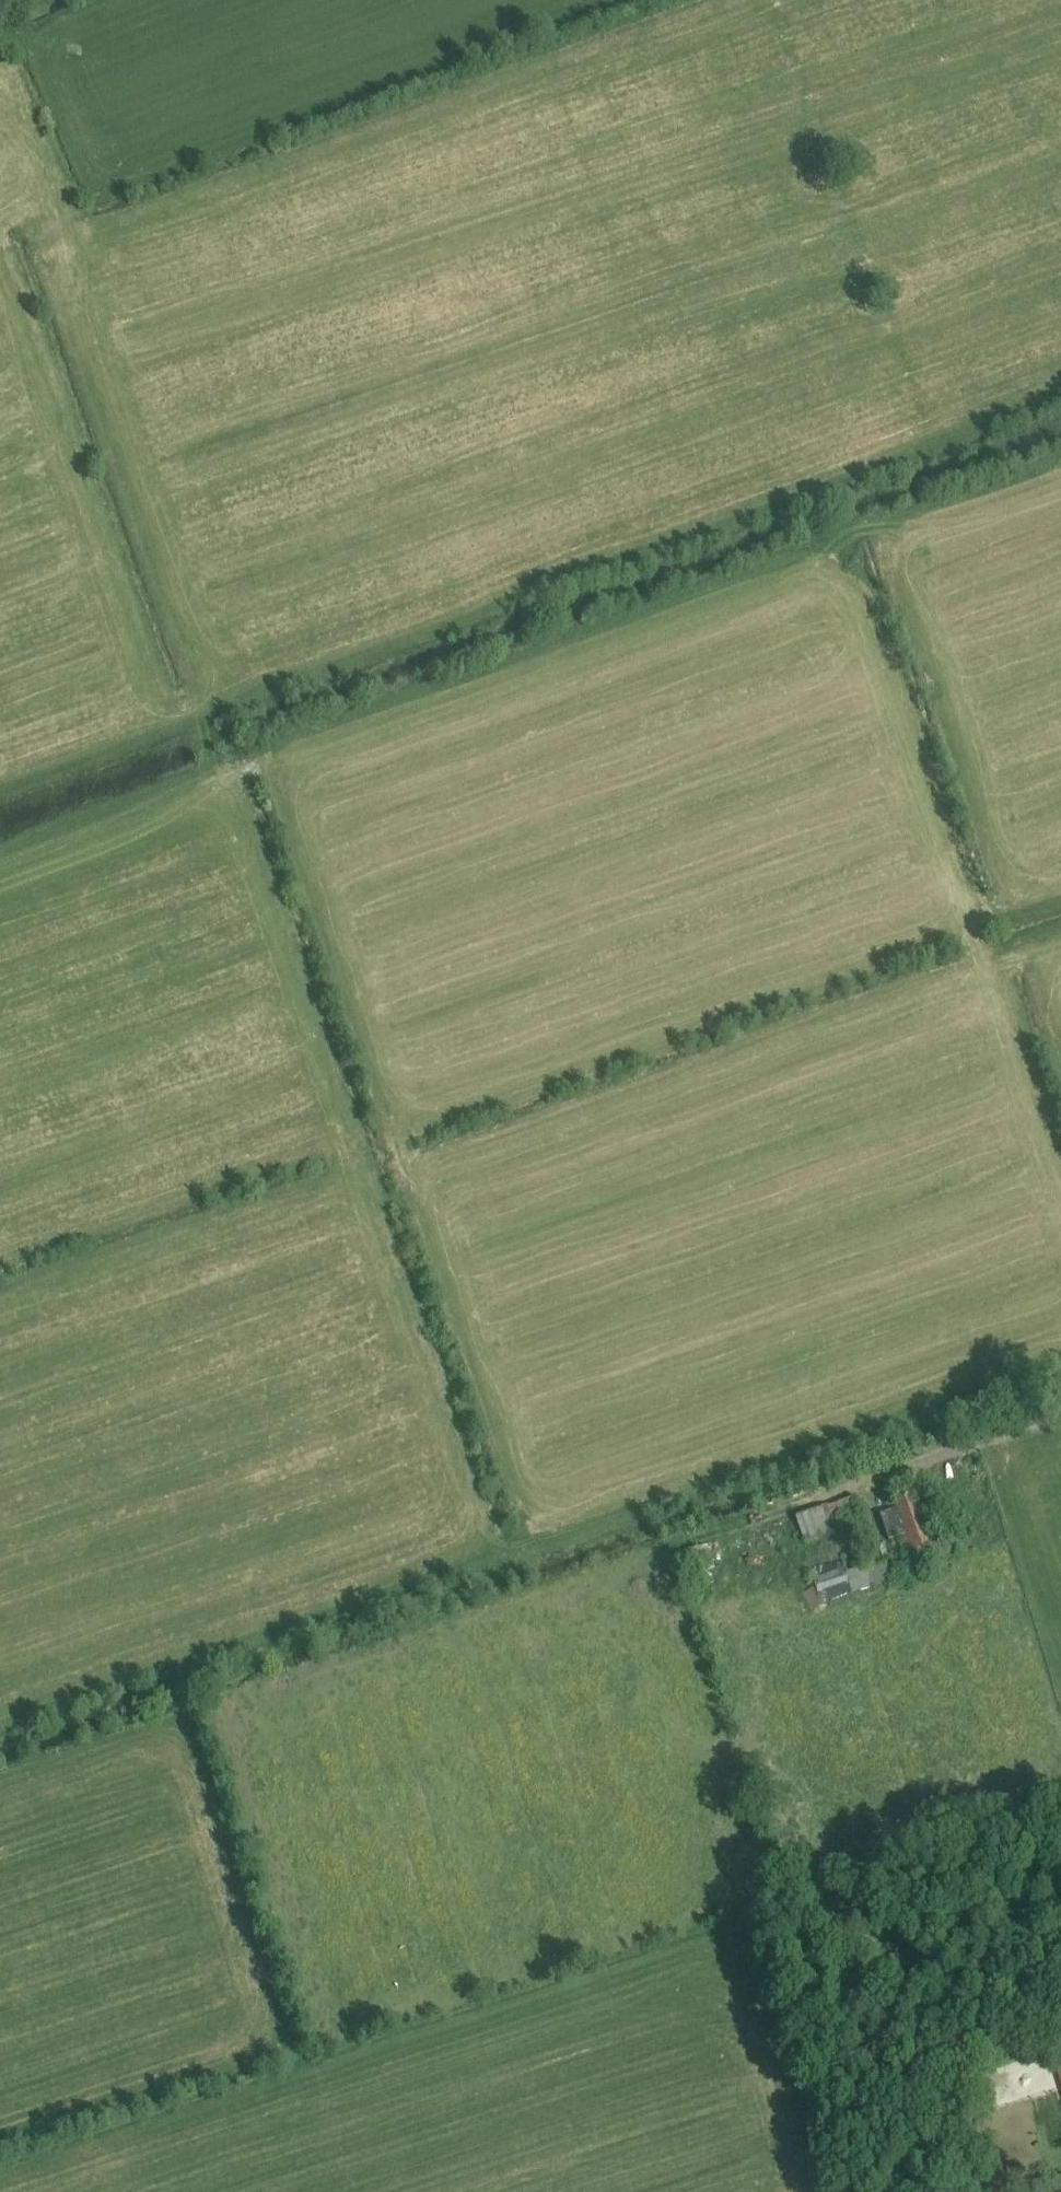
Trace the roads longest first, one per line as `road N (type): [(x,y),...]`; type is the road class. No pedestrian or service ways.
road 1 (track): [(677,1544),(1060,1408)]

